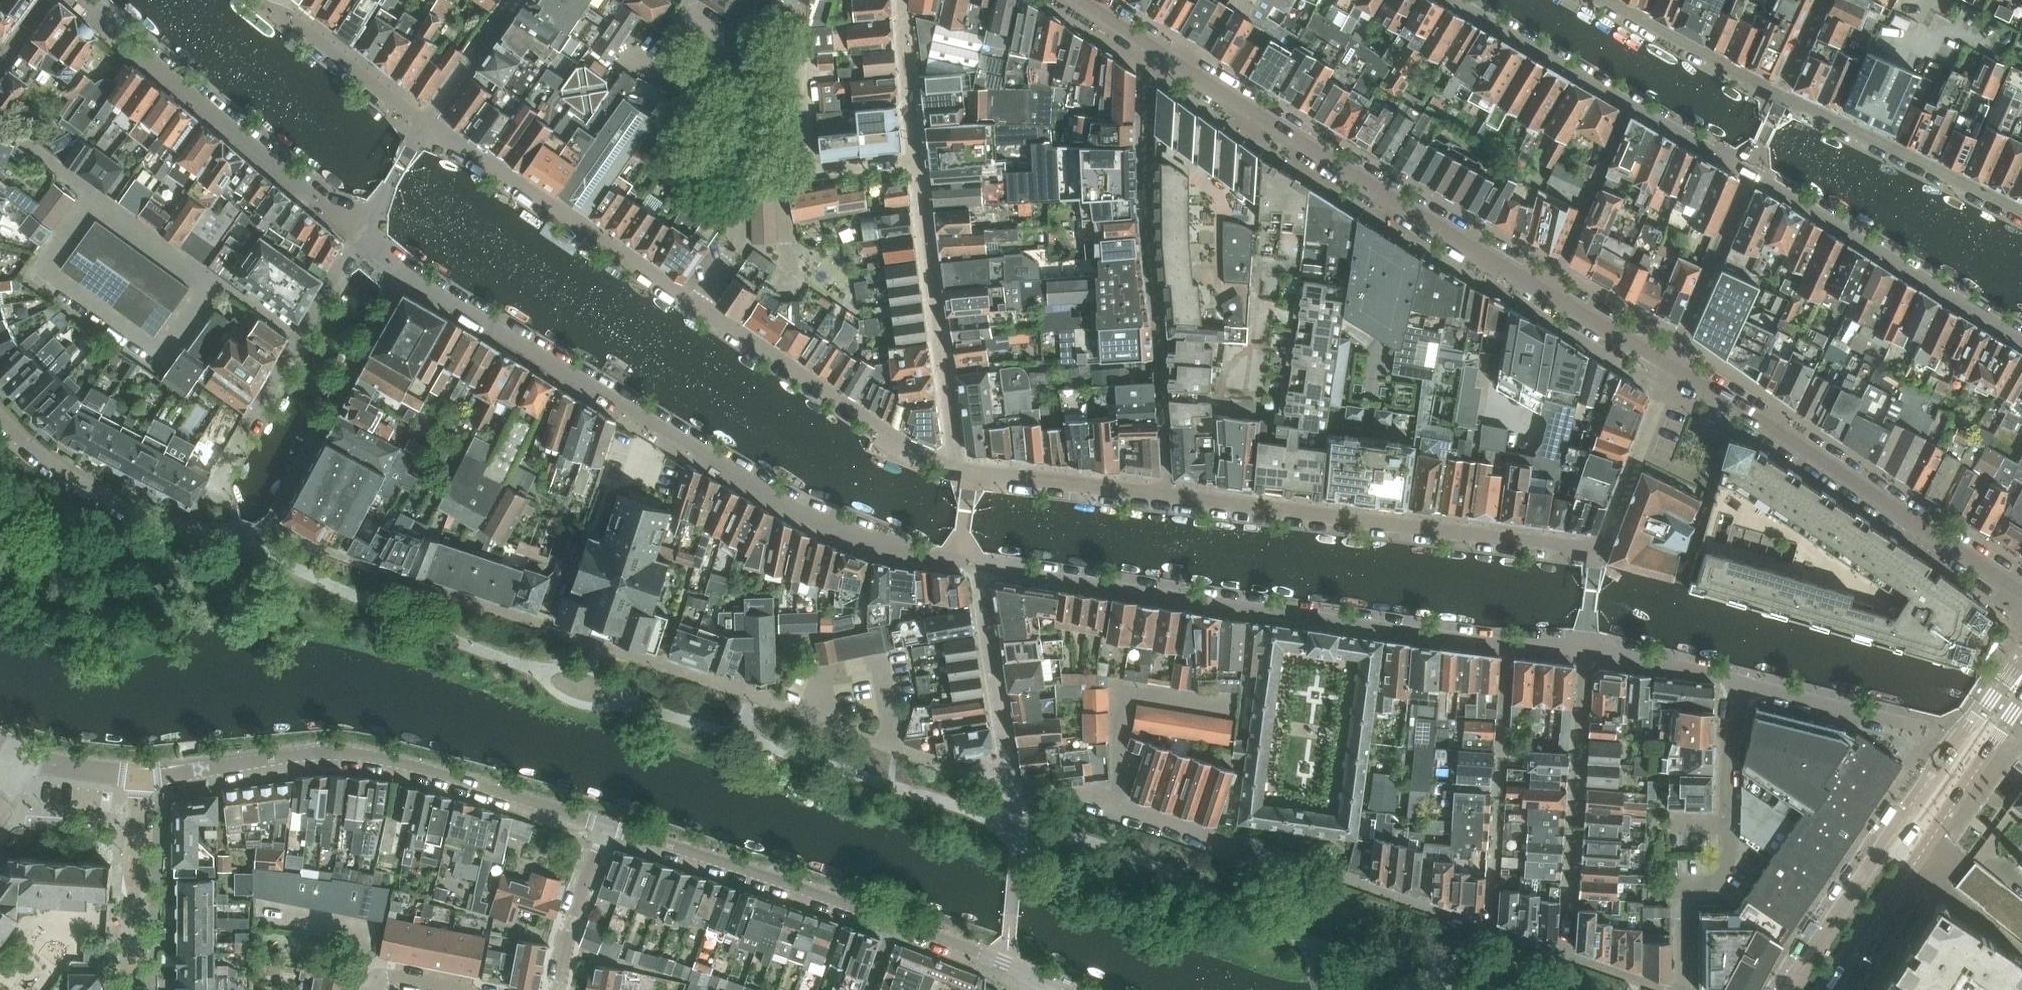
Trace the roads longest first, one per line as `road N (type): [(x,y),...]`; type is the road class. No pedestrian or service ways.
road 1 (residential): [(1008,779),(945,764),(275,529)]
road 2 (residential): [(411,275),(823,522),(958,557)]
road 3 (residential): [(976,561),(1586,645)]
road 4 (residential): [(141,777),(348,752),(605,824)]
road 5 (residential): [(1549,293),(1151,45)]
road 6 (residential): [(1151,45),(1144,174),(1169,491)]
road 7 (residential): [(1598,547),(1169,491)]
road 8 (residential): [(2021,592),(1668,365)]
road 9 (residential): [(360,234),(72,0)]
road 10 (residential): [(695,308),(427,125)]
road 11 (residential): [(695,308),(740,236),(740,182),(918,161)]
road 12 (residential): [(1752,174),(2021,341)]
road 13 (residential): [(232,504),(217,480),(360,234)]
road 14 (residential): [(1565,955),(1586,645)]
road 15 (residential): [(956,463),(898,442),(695,308)]
road 16 (residential): [(605,824),(894,921)]
road 17 (residential): [(956,463),(918,161)]
road 18 (residential): [(411,275),(271,521),(275,529)]
road 19 (tertiary): [(1808,989),(1968,751)]
road 20 (residential): [(2021,216),(1780,99)]
road 21 (residential): [(0,129),(210,280)]
road 22 (residential): [(1730,679),(1916,726),(1968,751)]
road 23 (residential): [(1008,779),(976,561)]
road 24 (residential): [(1062,793),(1116,802),(1270,852)]
road 25 (residential): [(252,0),(279,11),(427,125)]
road 26 (residential): [(131,989),(141,777)]
road 27 (residential): [(168,536),(167,526),(66,474),(0,420)]
road 28 (residential): [(1752,174),(1668,365)]
road 29 (residential): [(1169,491),(966,465)]
road 30 (residential): [(1627,104),(1549,293)]
road 31 (residential): [(1452,0),(1627,104)]
road 32 (residential): [(1780,99),(1603,0)]
road 33 (residential): [(1668,365),(1598,547)]
road 34 (residential): [(558,989),(562,946),(605,824)]
road 35 (residential): [(894,921),(1044,984)]
road 36 (residential): [(918,161),(904,0)]
road 37 (residential): [(512,0),(427,125)]
road 38 (residential): [(1586,645),(1730,679)]
road 39 (residential): [(1627,104),(1752,174)]
road 40 (residential): [(1668,365),(1549,293)]
road 41 (residential): [(1725,813),(1730,679)]
road 42 (residential): [(360,234),(427,125)]
road 43 (residential): [(23,758),(141,777)]

